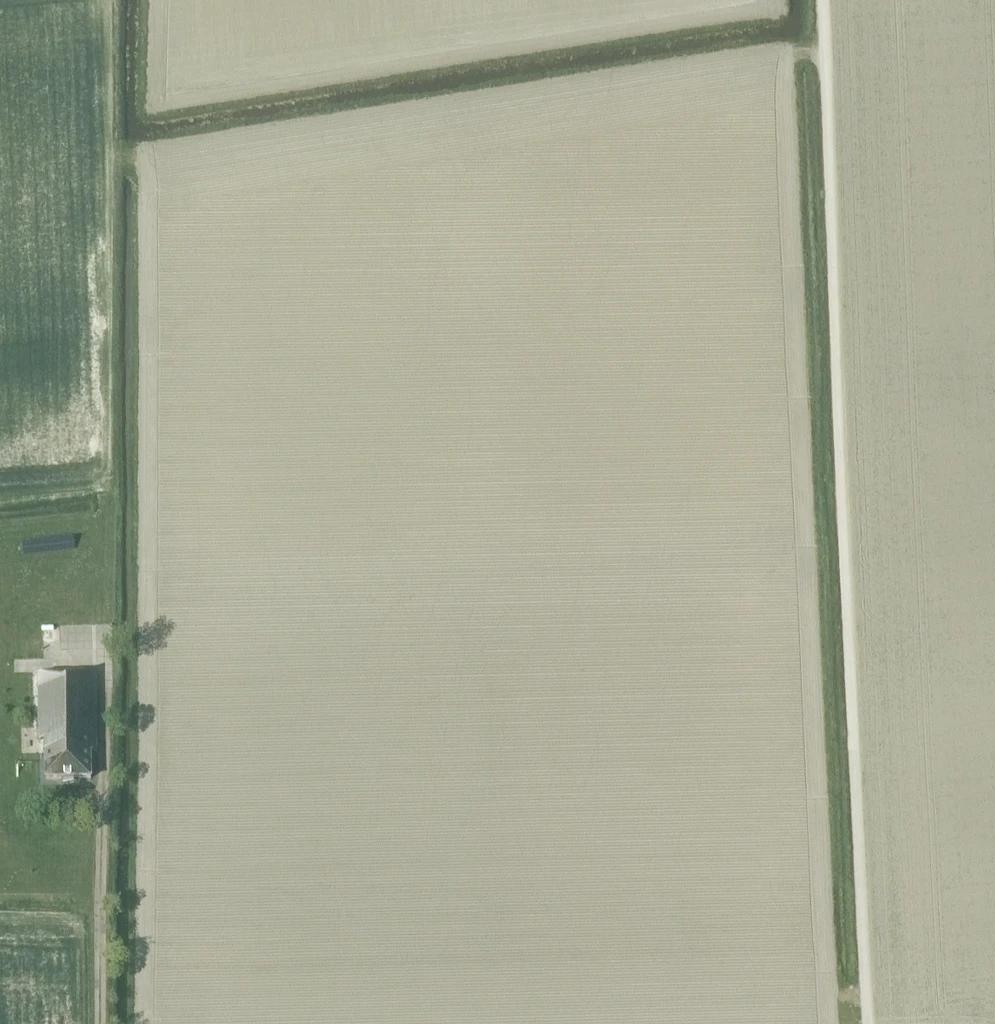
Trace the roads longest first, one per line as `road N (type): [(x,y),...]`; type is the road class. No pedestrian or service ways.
road 1 (track): [(867,1023),(824,0)]

